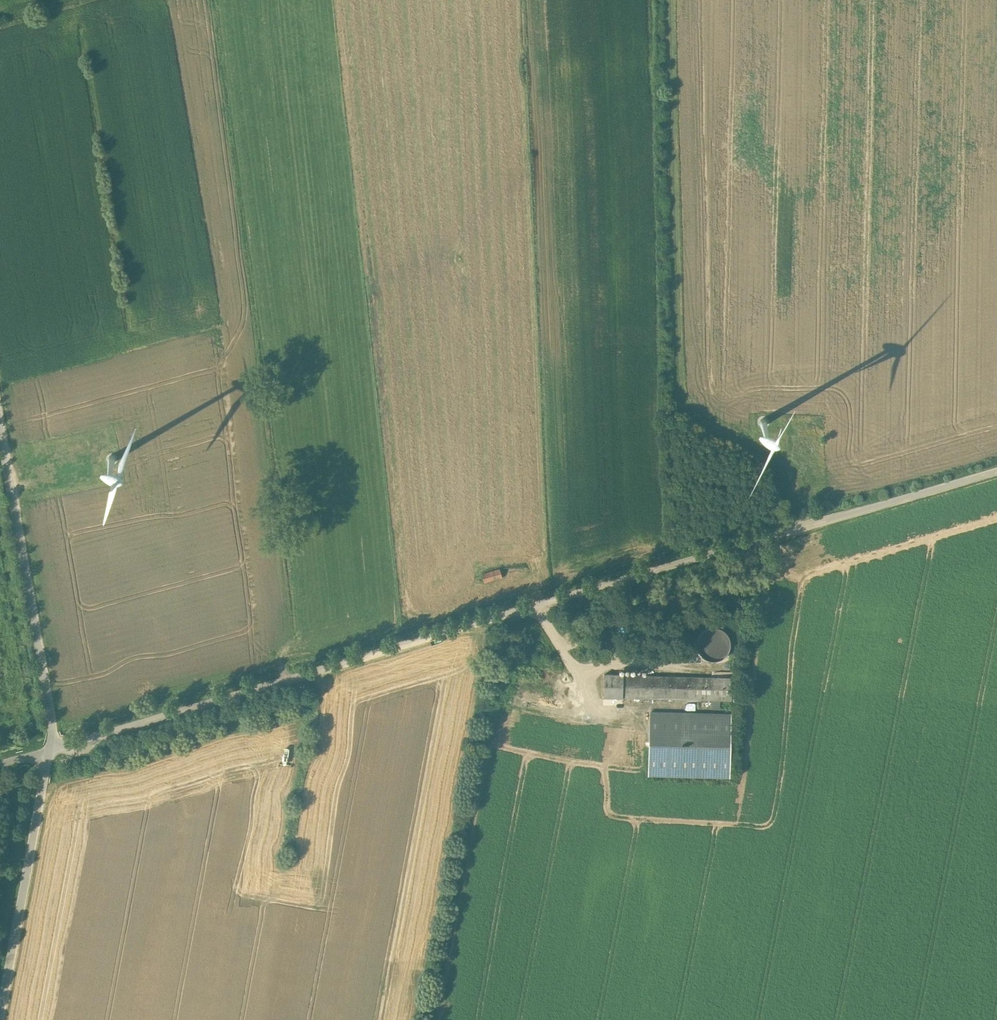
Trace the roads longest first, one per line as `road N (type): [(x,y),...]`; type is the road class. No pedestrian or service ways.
road 1 (unclassified): [(54,746),(996,469)]
road 2 (track): [(671,0),(679,379),(695,410),(782,463),(805,525)]
road 3 (unclassified): [(0,418),(54,746)]
road 4 (unclassified): [(54,746),(0,1019)]

